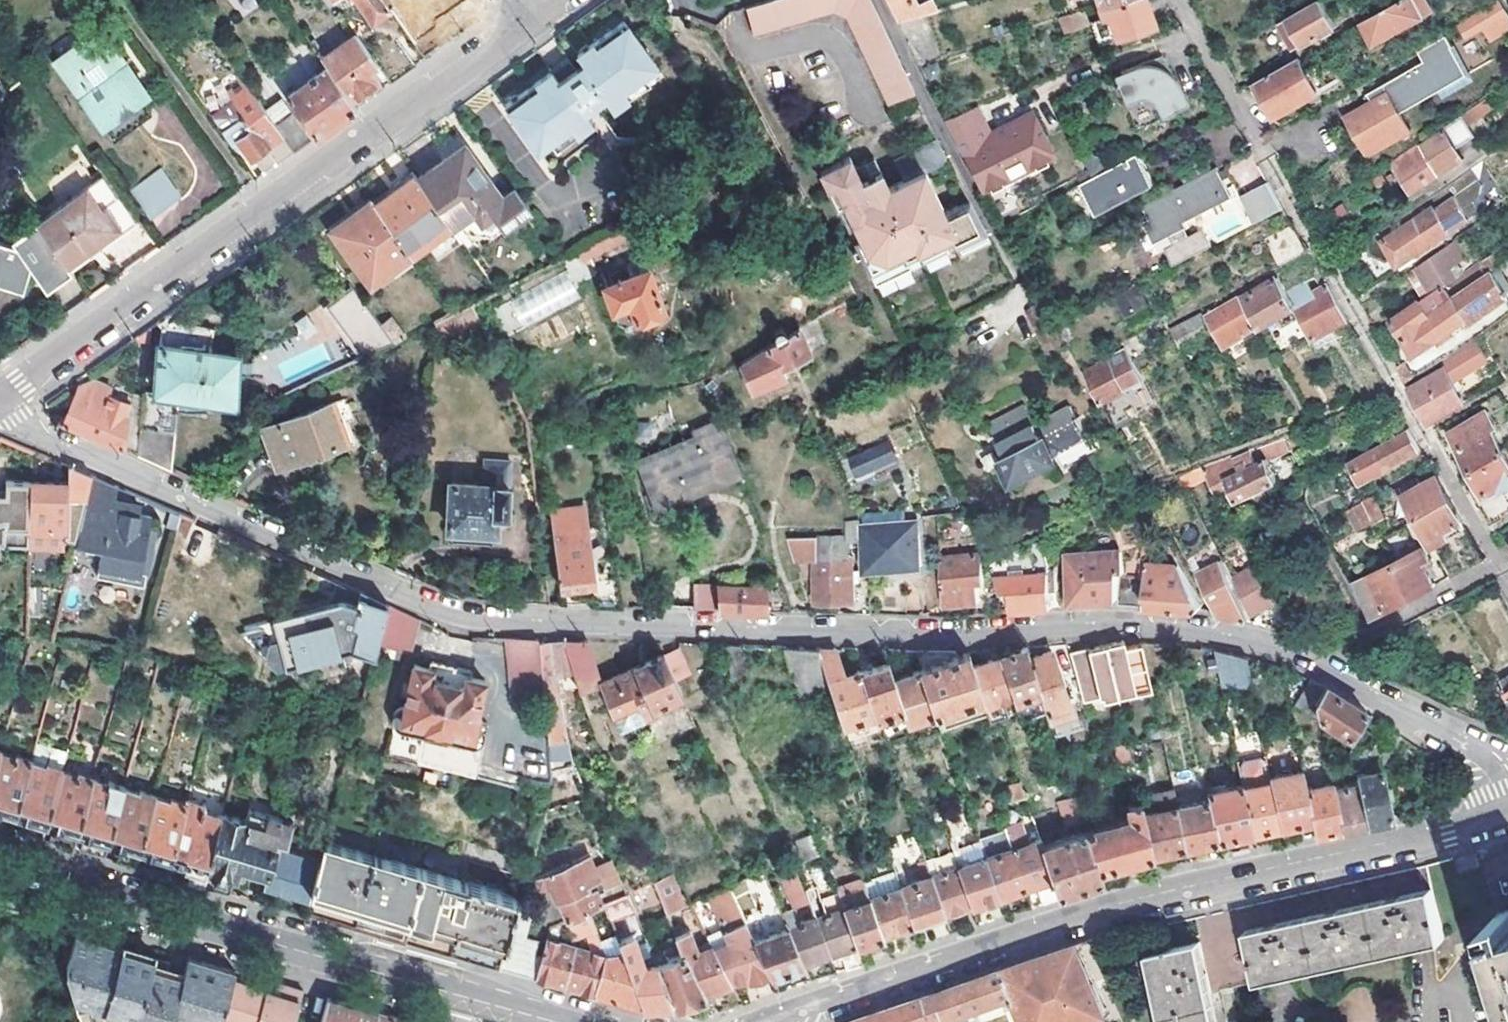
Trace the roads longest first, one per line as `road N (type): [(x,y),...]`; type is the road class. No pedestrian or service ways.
road 1 (residential): [(0,413),(424,607),(478,622),(863,637),(1168,630),(1316,660)]
road 2 (tertiary): [(763,1021),(1055,921),(1507,811)]
road 3 (residential): [(0,398),(543,12)]
road 4 (tertiary): [(0,868),(555,1021)]
road 5 (residential): [(1316,660),(1507,768)]
road 6 (residential): [(1507,579),(1485,571),(1316,660)]

